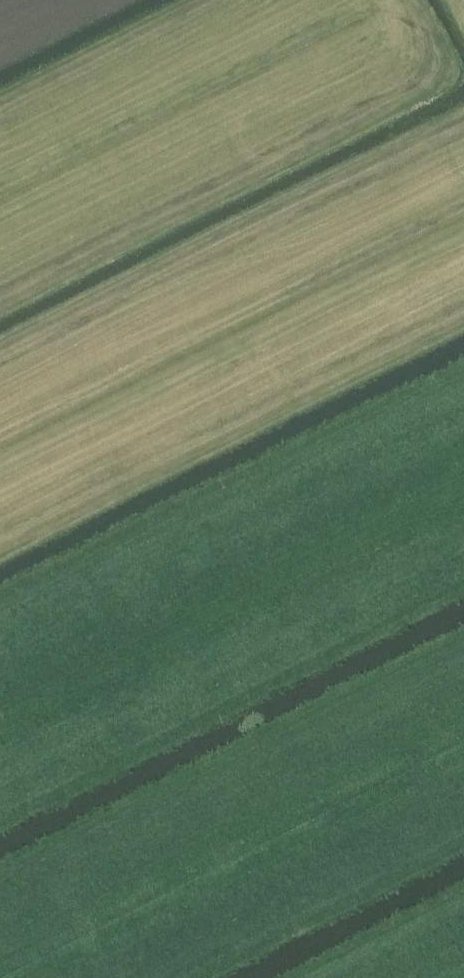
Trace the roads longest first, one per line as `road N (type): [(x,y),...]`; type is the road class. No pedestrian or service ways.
road 1 (track): [(463,905),(322,977)]

